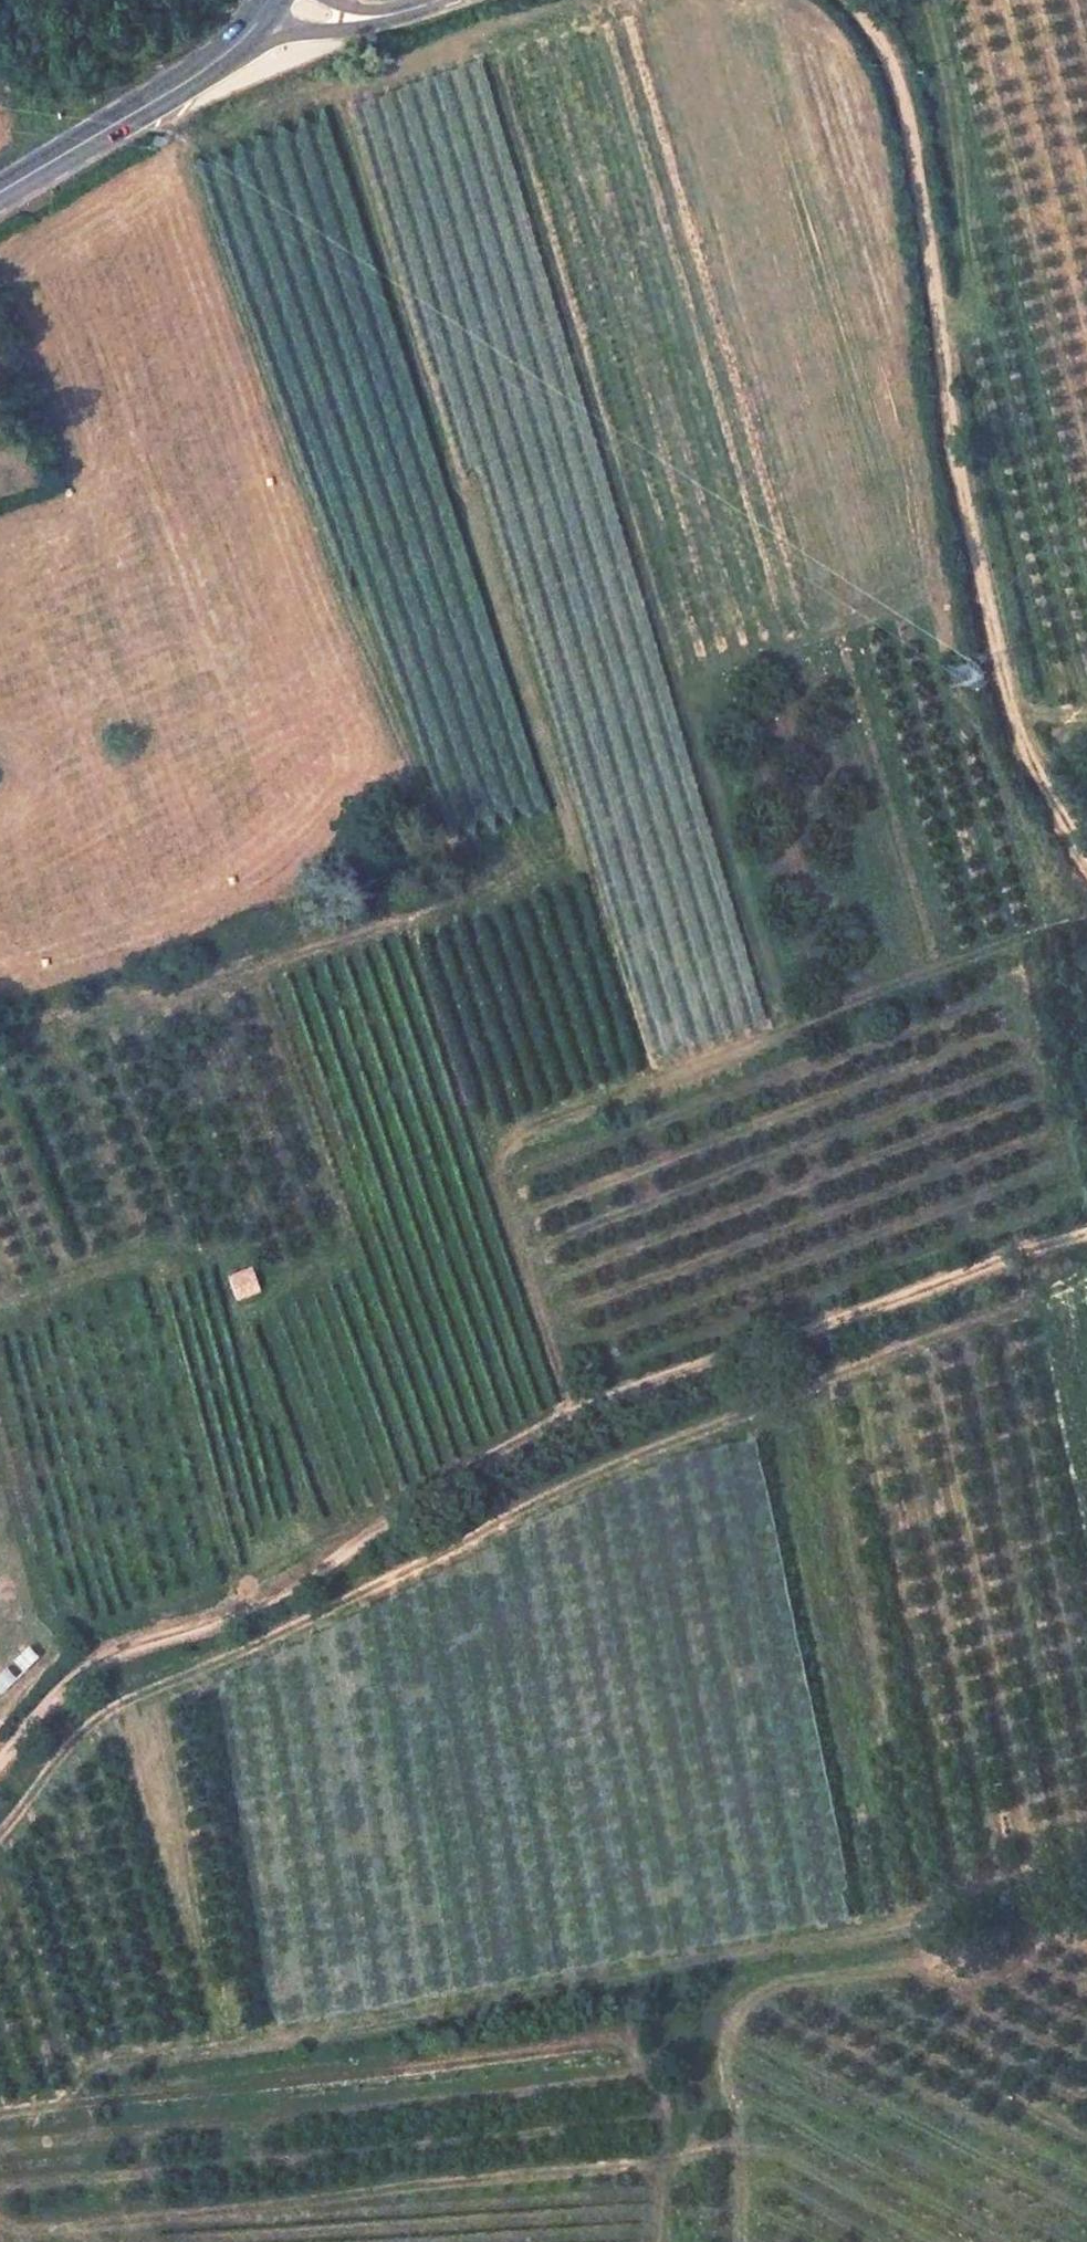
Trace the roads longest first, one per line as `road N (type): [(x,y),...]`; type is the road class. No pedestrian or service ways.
road 1 (track): [(1086,1243),(672,1383),(507,1455),(306,1589),(90,1672),(0,1769)]
road 2 (track): [(846,0),(897,79),(931,262),(948,424),(1012,714),(1043,787),(1086,857)]
road 3 (secondary): [(0,194),(191,77),(242,40),(274,0)]
road 4 (tertiary): [(441,0),(376,17),(327,18),(274,0)]

